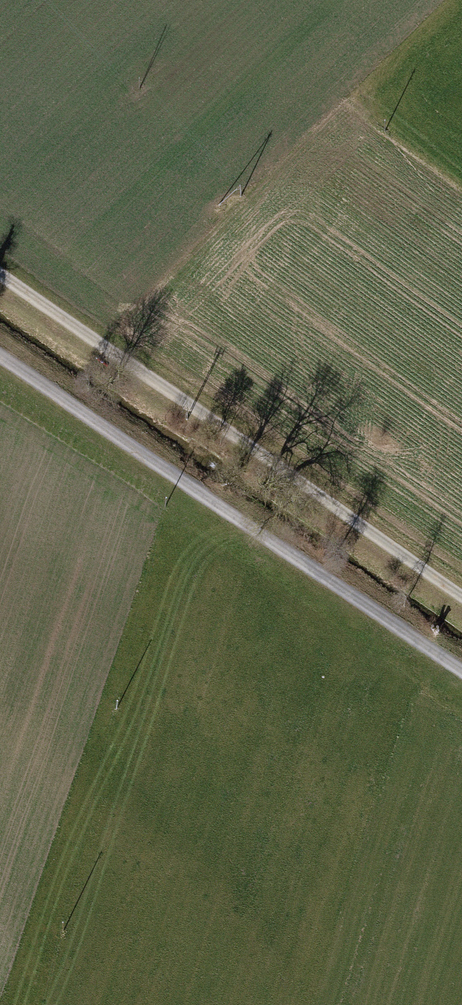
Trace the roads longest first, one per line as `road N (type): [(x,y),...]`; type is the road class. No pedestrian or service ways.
road 1 (track): [(461,596),(0,273)]
road 2 (track): [(0,361),(461,673)]

